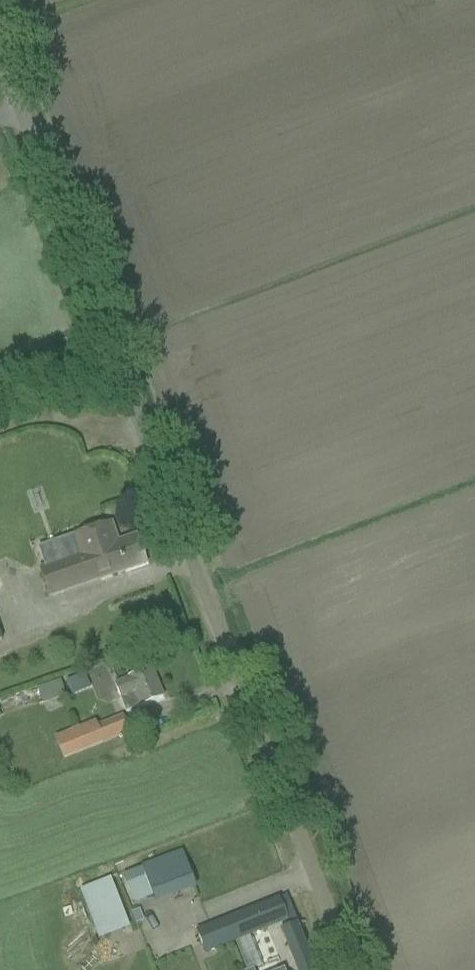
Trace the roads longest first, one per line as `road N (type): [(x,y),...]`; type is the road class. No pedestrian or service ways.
road 1 (unclassified): [(346,969),(0,63)]

